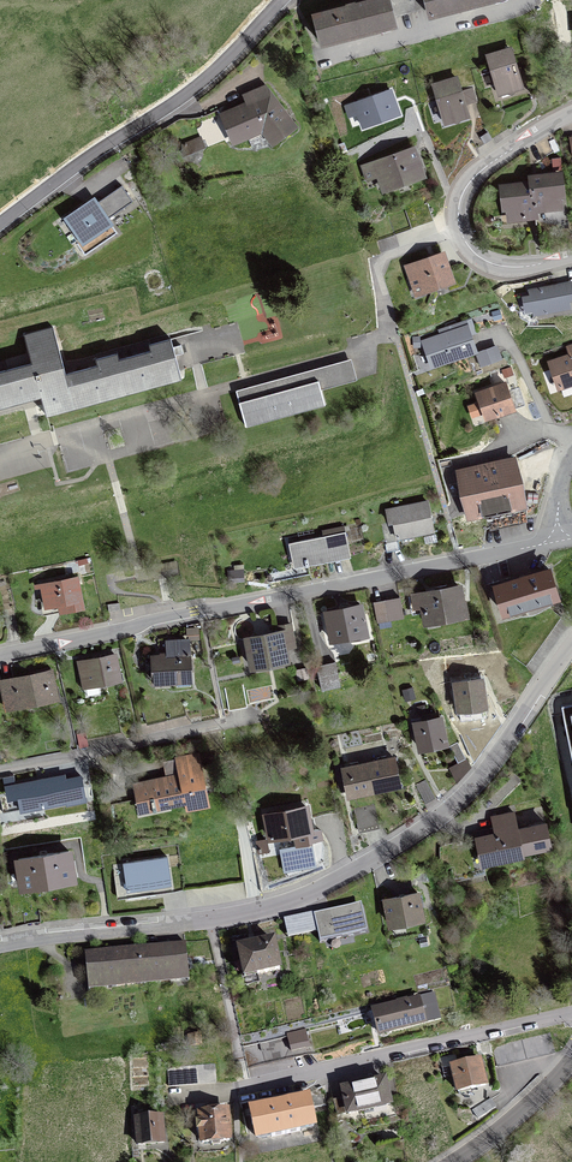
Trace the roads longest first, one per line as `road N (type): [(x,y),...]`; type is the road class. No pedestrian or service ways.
road 1 (residential): [(0,945),(210,924),(318,891),(397,846),(474,786),(571,647)]
road 2 (residential): [(556,543),(0,653)]
road 3 (residential): [(0,224),(200,83),(282,0)]
road 4 (residential): [(395,327),(365,352),(61,434)]
road 5 (residential): [(247,1085),(571,1020)]
road 6 (residential): [(571,257),(518,268),(491,263),(468,247),(459,224),(469,183),(571,115)]
road 7 (residential): [(0,768),(225,726)]
road 8 (residential): [(571,1071),(511,1129),(460,1161)]

